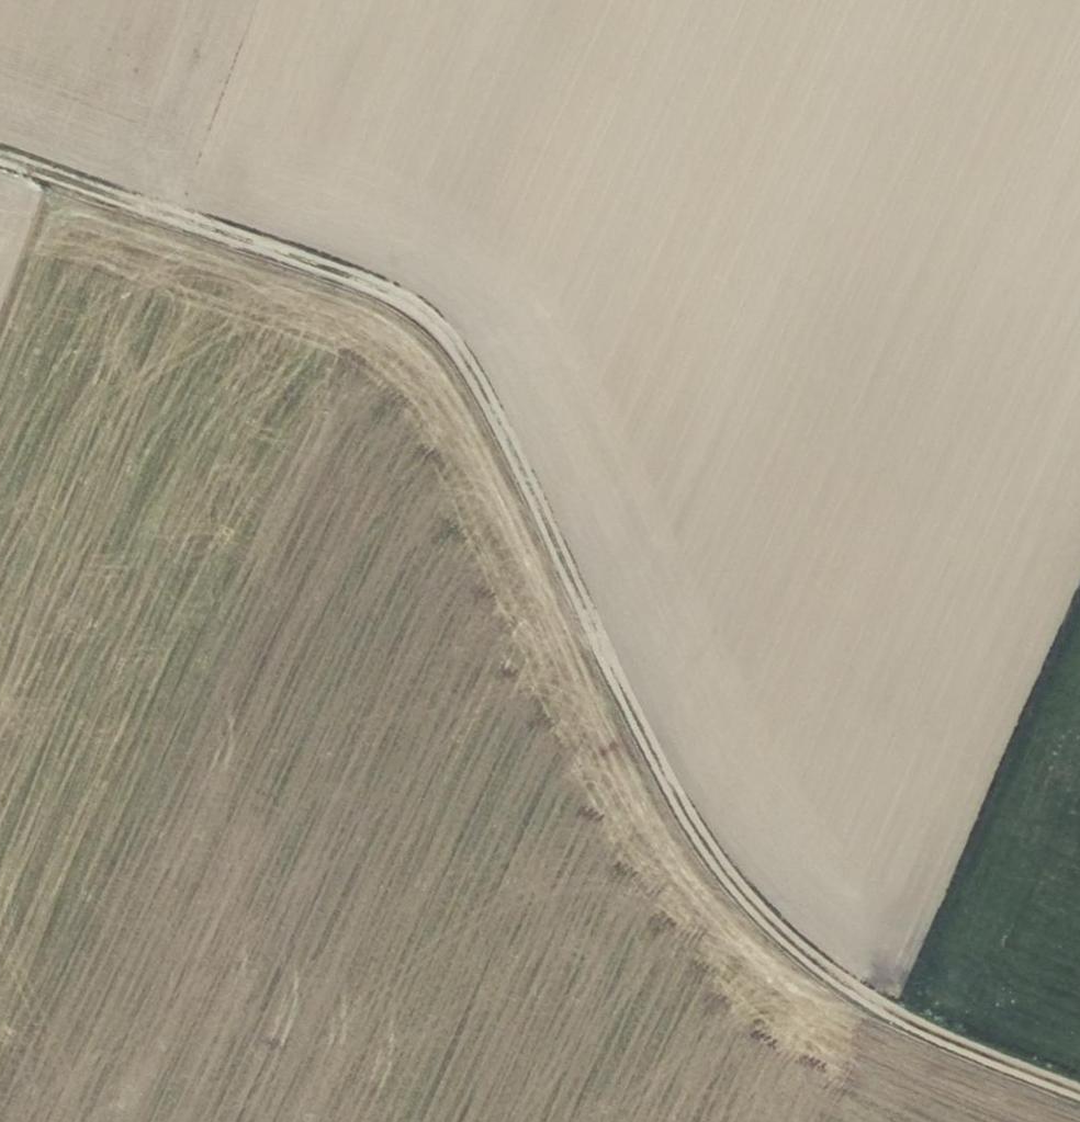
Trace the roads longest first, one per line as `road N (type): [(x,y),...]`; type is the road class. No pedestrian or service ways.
road 1 (track): [(1079,1095),(942,1039),(779,938),(682,815),(477,372),(435,317),(336,268),(0,151)]

